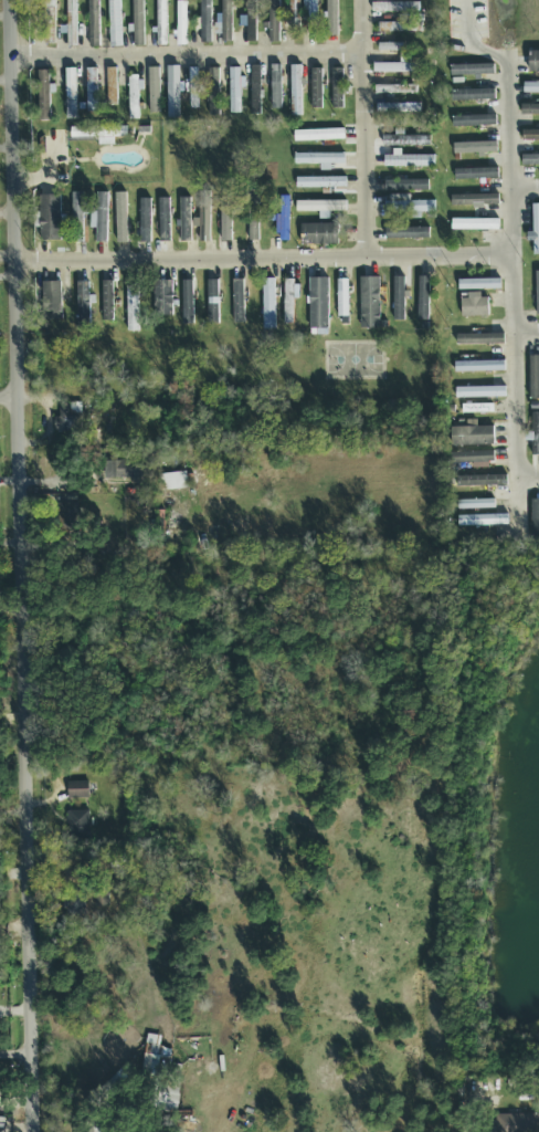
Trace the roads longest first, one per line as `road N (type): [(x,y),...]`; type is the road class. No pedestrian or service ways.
road 1 (tertiary): [(11,0),(33,1131)]
road 2 (residential): [(15,263),(512,255)]
road 3 (residential): [(508,53),(518,515)]
road 4 (residential): [(363,53),(12,59)]
road 5 (residential): [(362,0),(367,258)]

